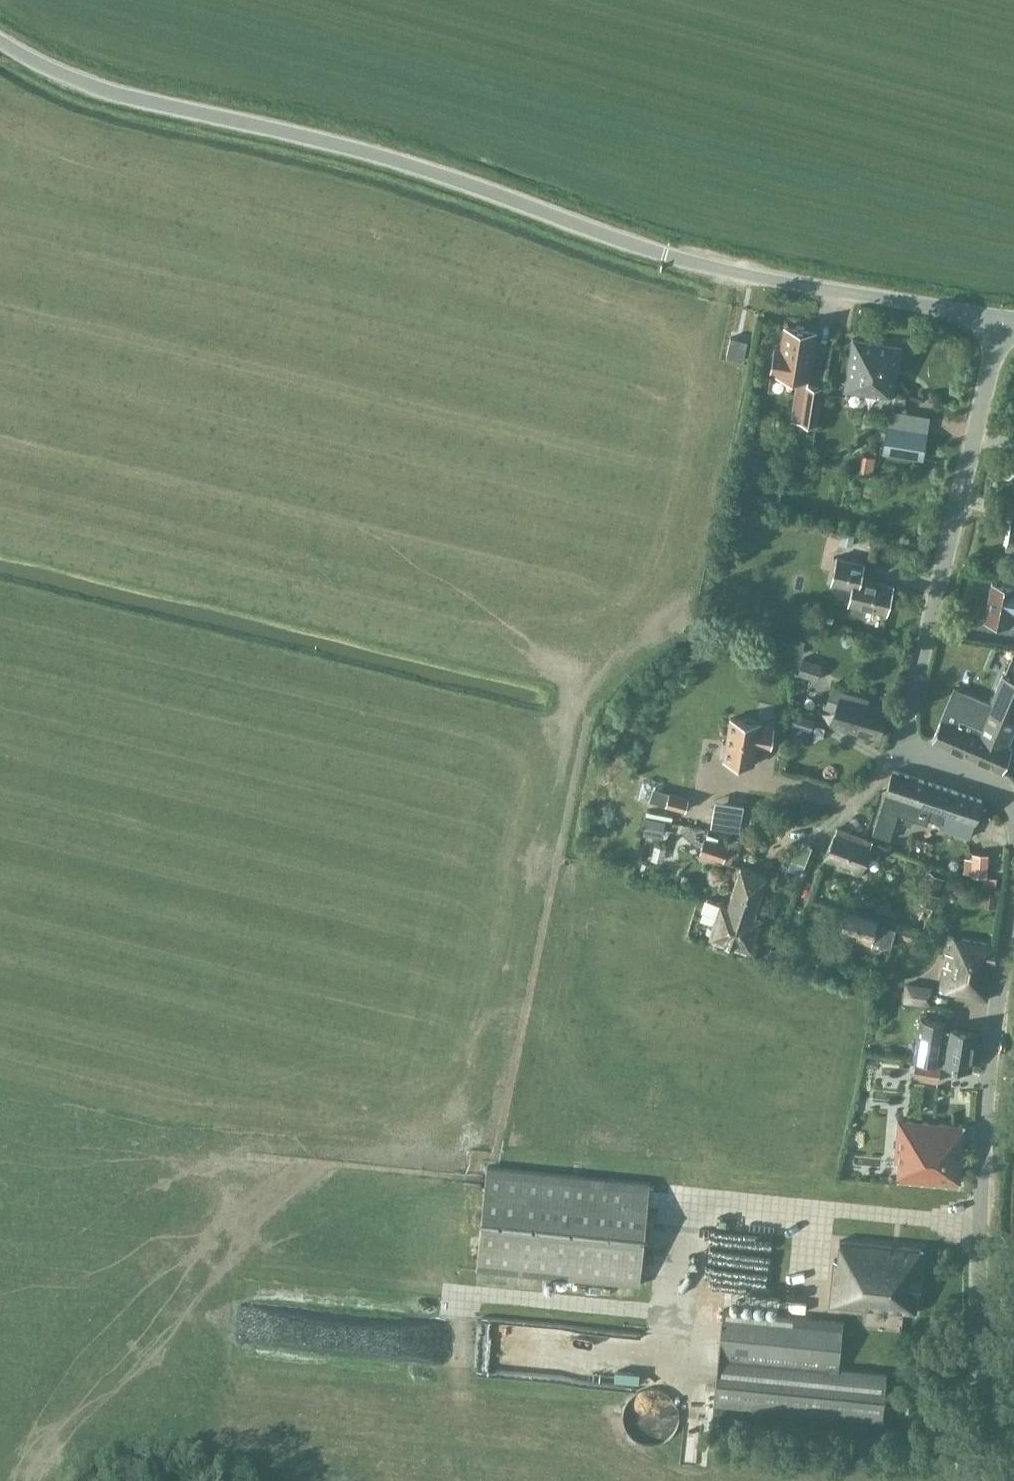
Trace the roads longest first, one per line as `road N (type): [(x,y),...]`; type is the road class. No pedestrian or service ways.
road 1 (tertiary): [(1000,321),(664,255),(347,146),(117,95),(0,42)]
road 2 (residential): [(971,1480),(990,1045),(1013,890)]
road 3 (residential): [(906,753),(901,736),(1000,321)]
road 4 (residential): [(707,772),(848,809),(906,753)]
road 5 (residential): [(1013,810),(991,783),(906,753)]

